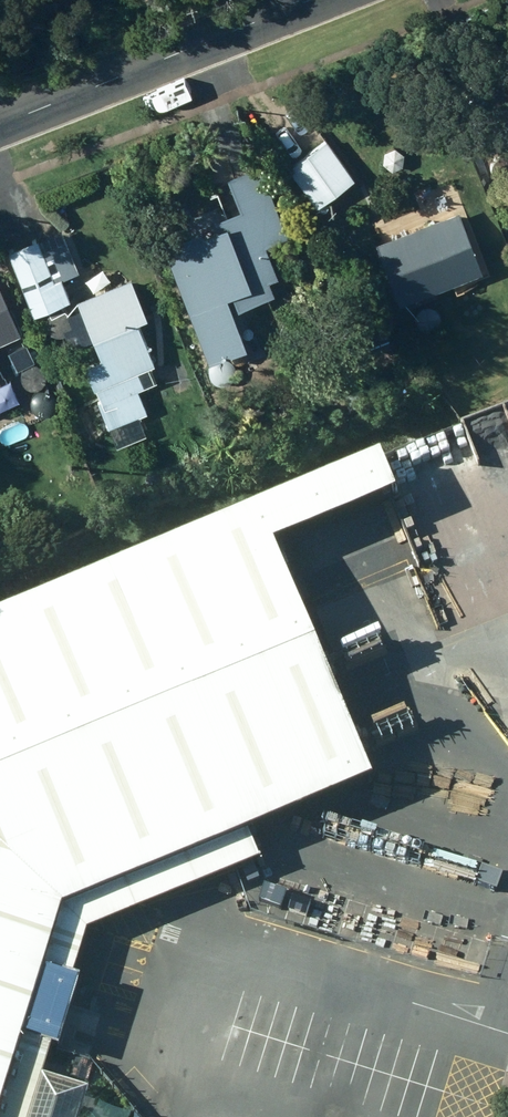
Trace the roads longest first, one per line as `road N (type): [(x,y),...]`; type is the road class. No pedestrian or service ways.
road 1 (tertiary): [(0,125),(312,0)]

